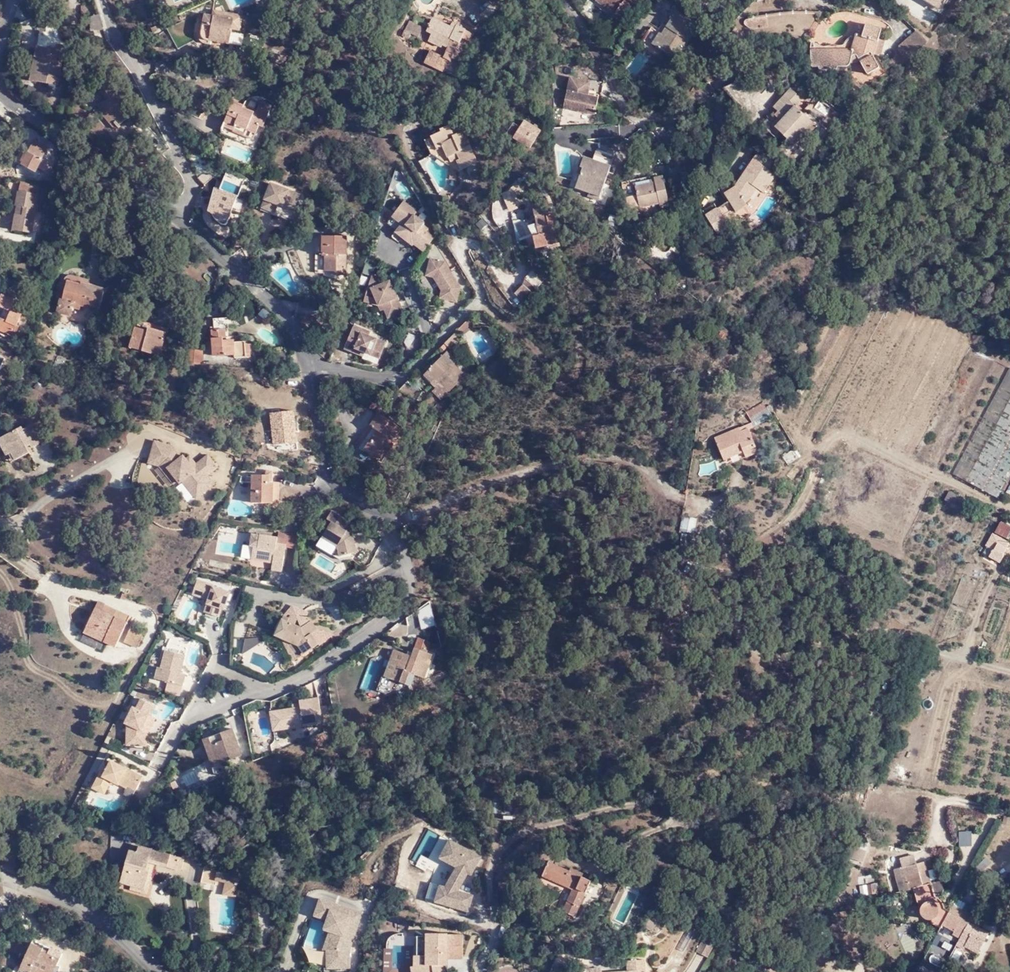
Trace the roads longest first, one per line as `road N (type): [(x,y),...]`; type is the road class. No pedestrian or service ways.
road 1 (residential): [(0,97),(164,205),(295,314),(337,456),(377,519),(422,511),(477,488)]
road 2 (track): [(477,488),(574,460),(638,469),(693,513),(762,633),(864,637),(1009,671)]

